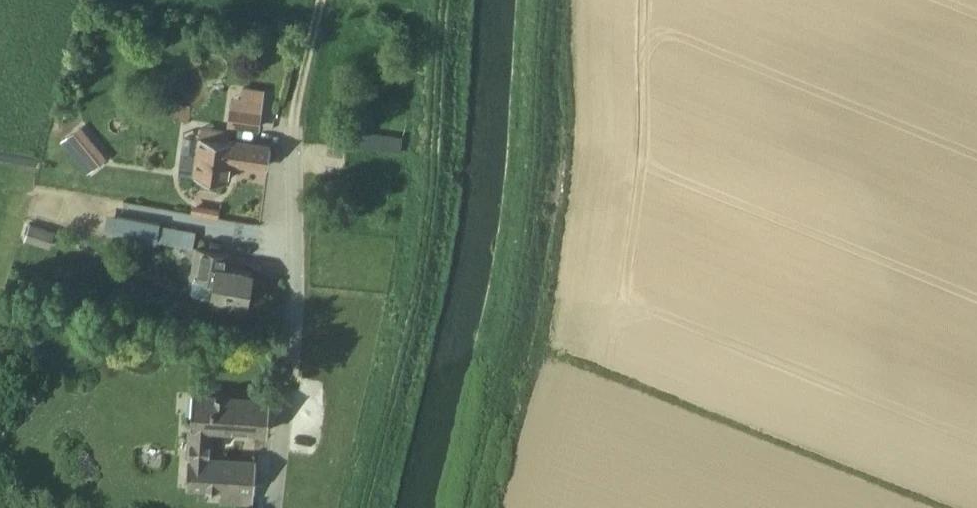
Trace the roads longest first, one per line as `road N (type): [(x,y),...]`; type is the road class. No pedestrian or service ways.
road 1 (residential): [(274,507),(296,297),(296,132)]
road 2 (track): [(296,132),(320,0)]

